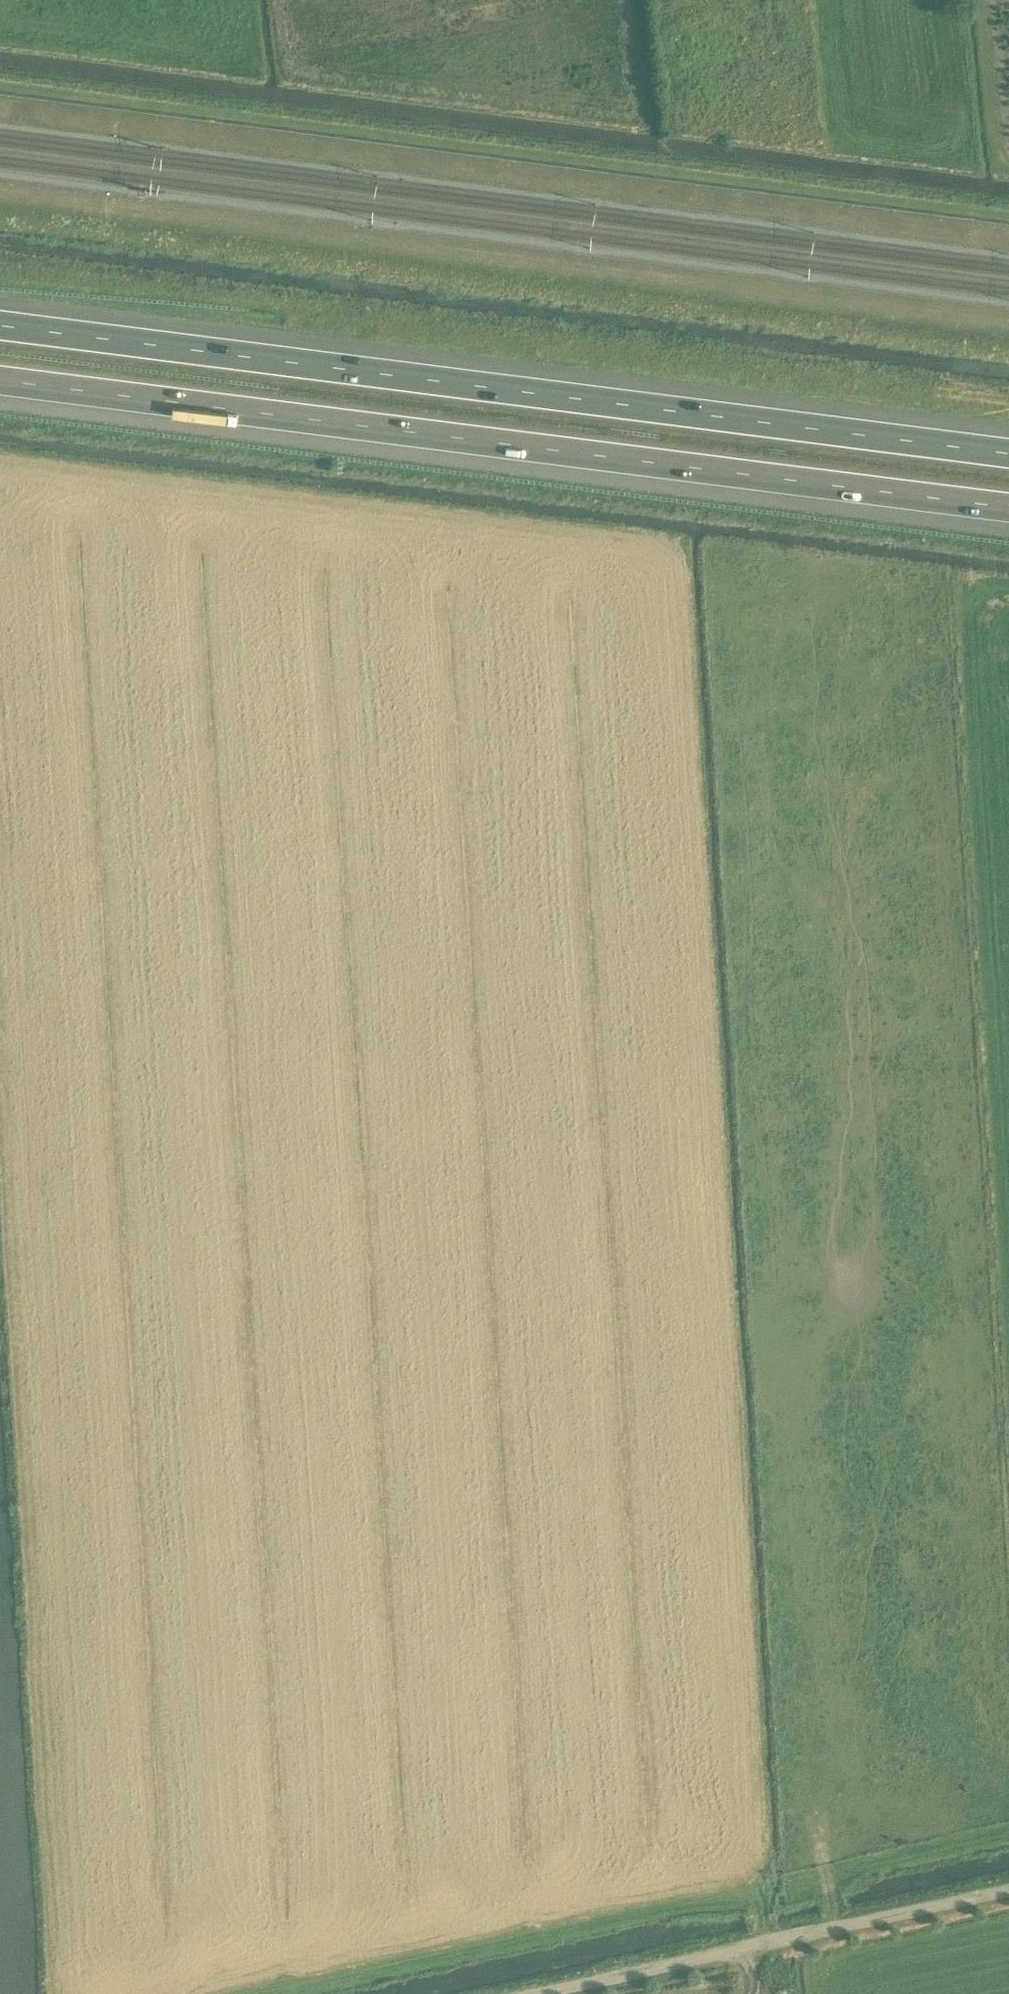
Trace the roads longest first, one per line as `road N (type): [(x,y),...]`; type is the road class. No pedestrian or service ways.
road 1 (motorway): [(0,380),(1008,509)]
road 2 (motorway): [(1008,452),(0,325)]
road 3 (unclassified): [(536,1993),(1008,1888)]

